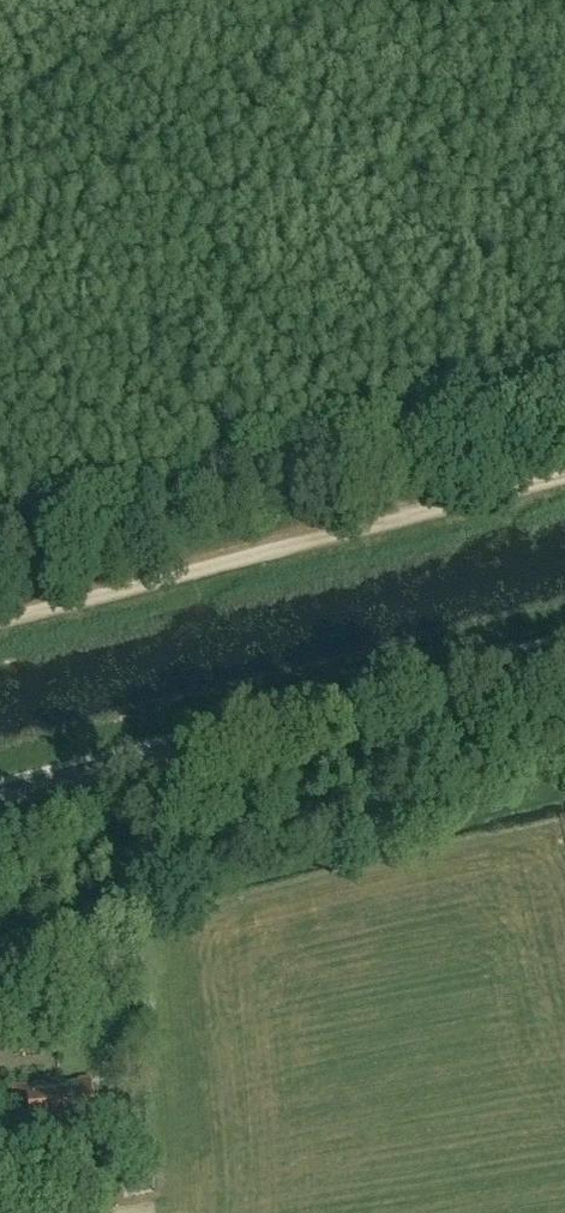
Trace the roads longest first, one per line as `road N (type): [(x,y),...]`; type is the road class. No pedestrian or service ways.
road 1 (unclassified): [(0,805),(564,658)]
road 2 (track): [(564,477),(0,622)]

